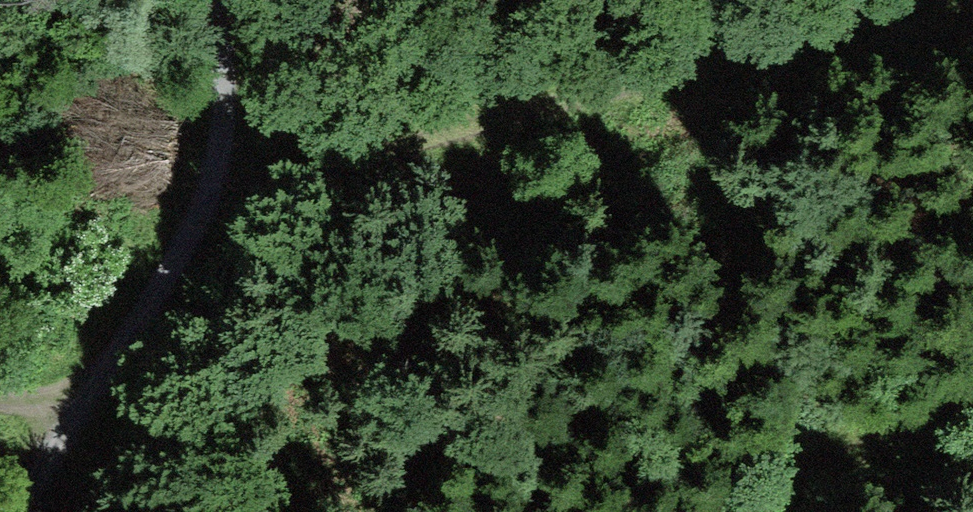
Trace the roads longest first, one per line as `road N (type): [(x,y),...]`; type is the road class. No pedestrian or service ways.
road 1 (track): [(223,165),(903,46),(969,0)]
road 2 (track): [(206,0),(223,165),(25,511)]
road 3 (track): [(762,511),(972,402)]

